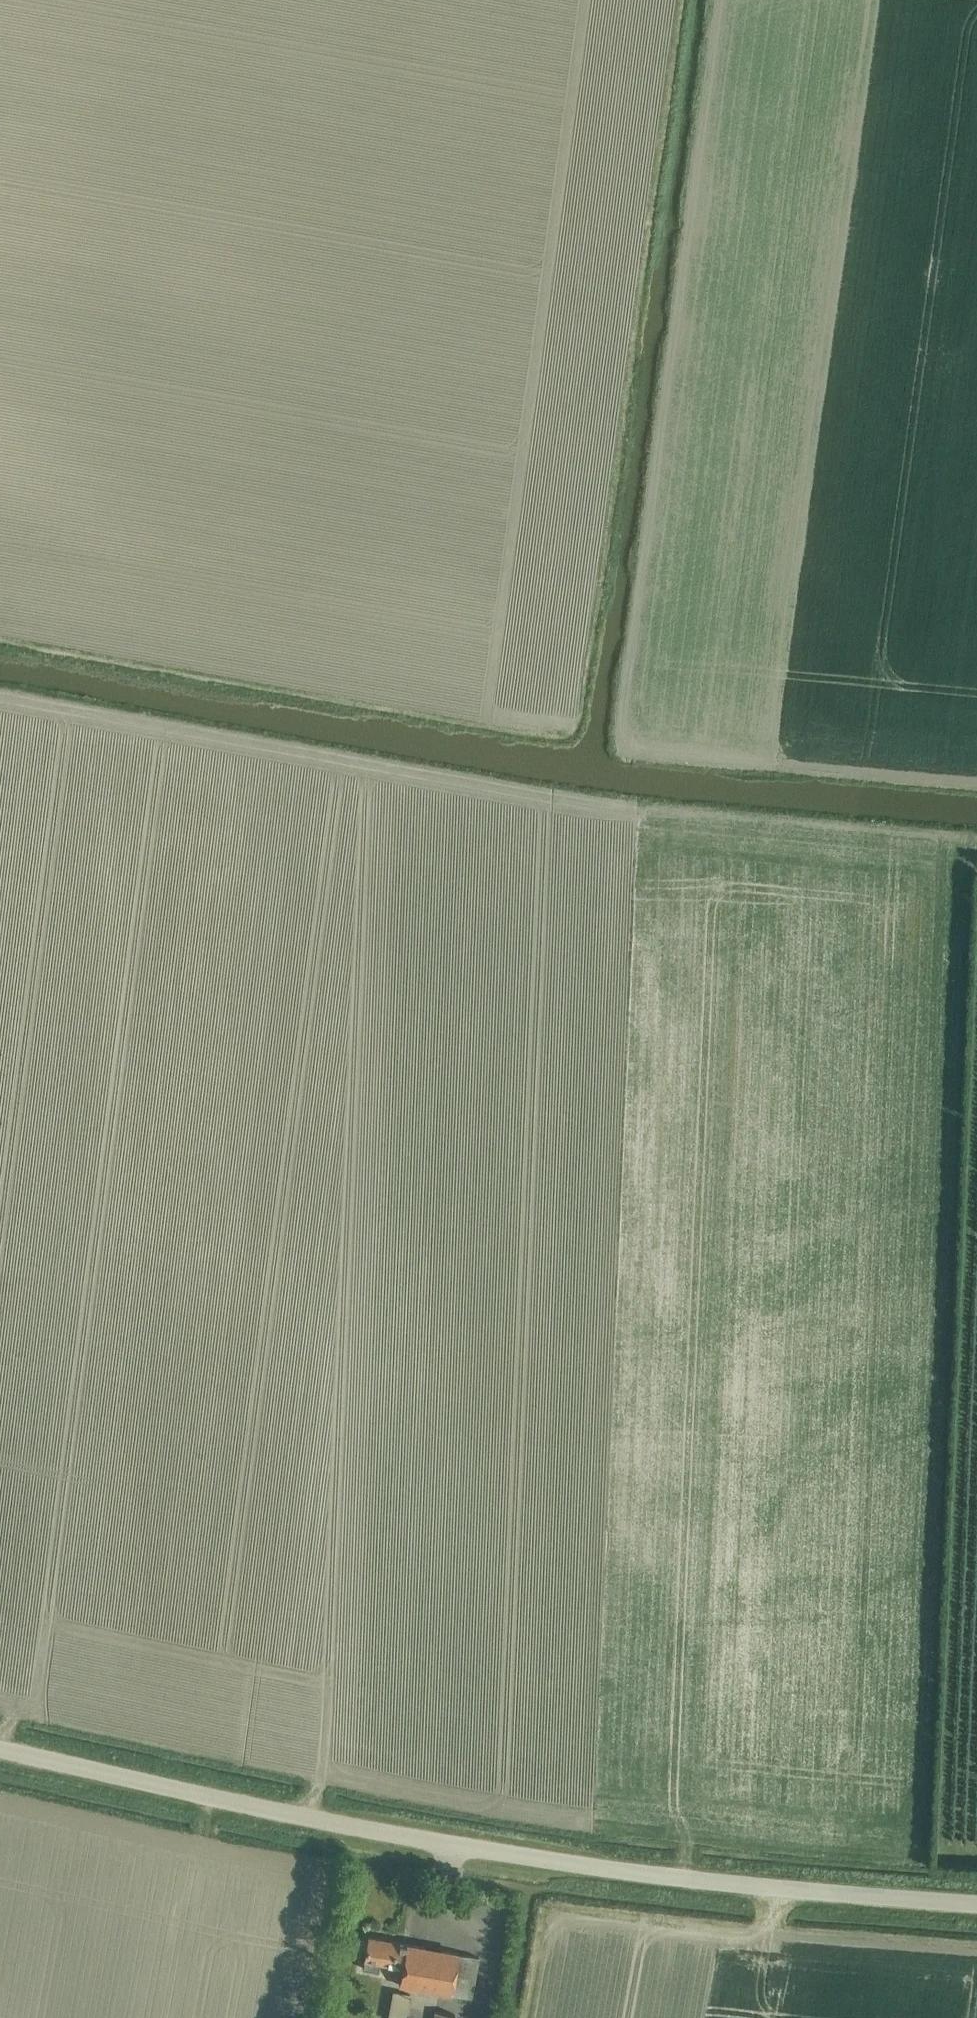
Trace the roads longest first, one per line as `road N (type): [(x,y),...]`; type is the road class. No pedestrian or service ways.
road 1 (track): [(0,637),(548,737),(578,724),(680,0)]
road 2 (unclassified): [(976,1917),(503,1856),(0,1755)]

